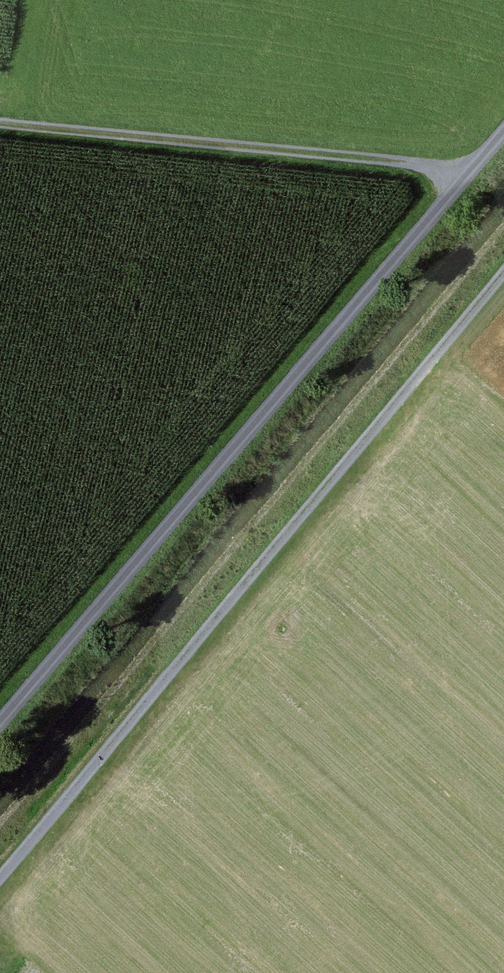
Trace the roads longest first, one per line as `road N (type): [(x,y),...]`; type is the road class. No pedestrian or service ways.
road 1 (track): [(503,271),(0,872)]
road 2 (track): [(503,127),(0,726)]
road 3 (track): [(0,120),(468,170)]

